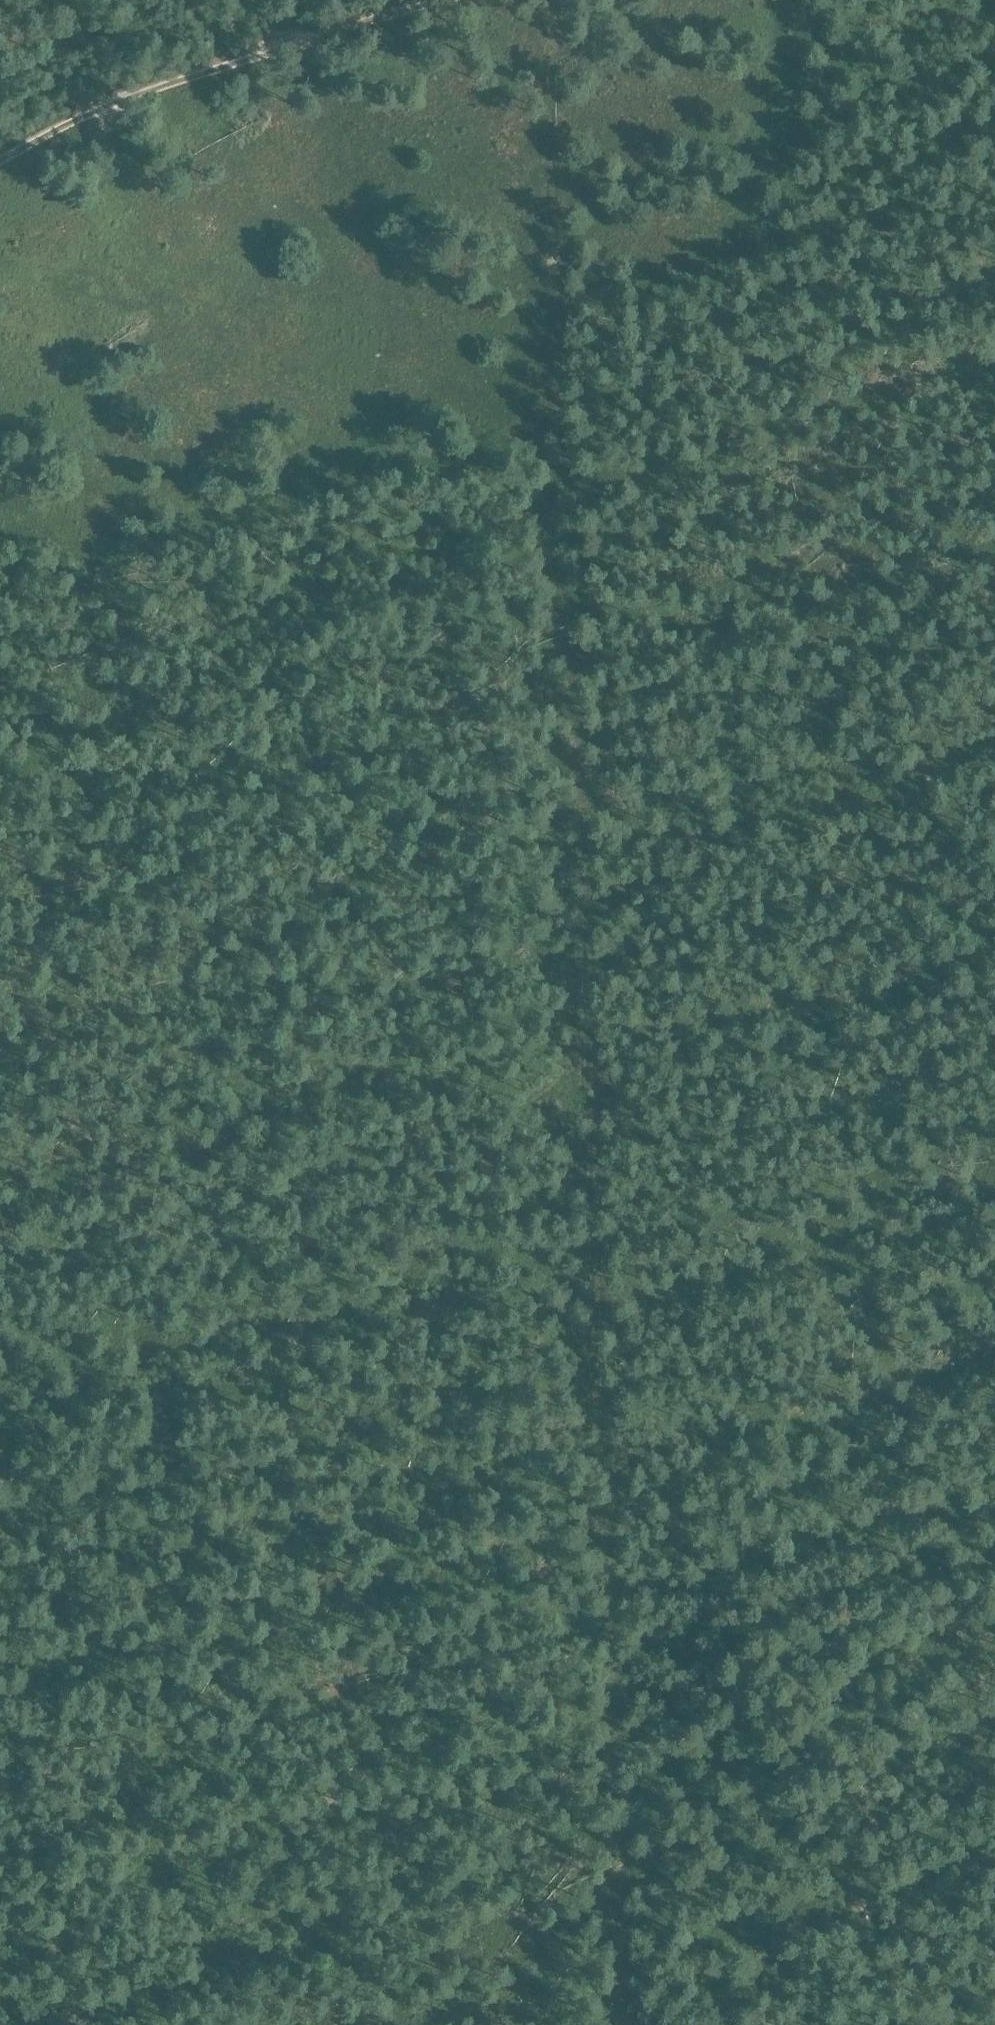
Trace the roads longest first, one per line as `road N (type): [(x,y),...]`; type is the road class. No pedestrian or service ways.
road 1 (track): [(449,0),(83,112),(0,163)]

